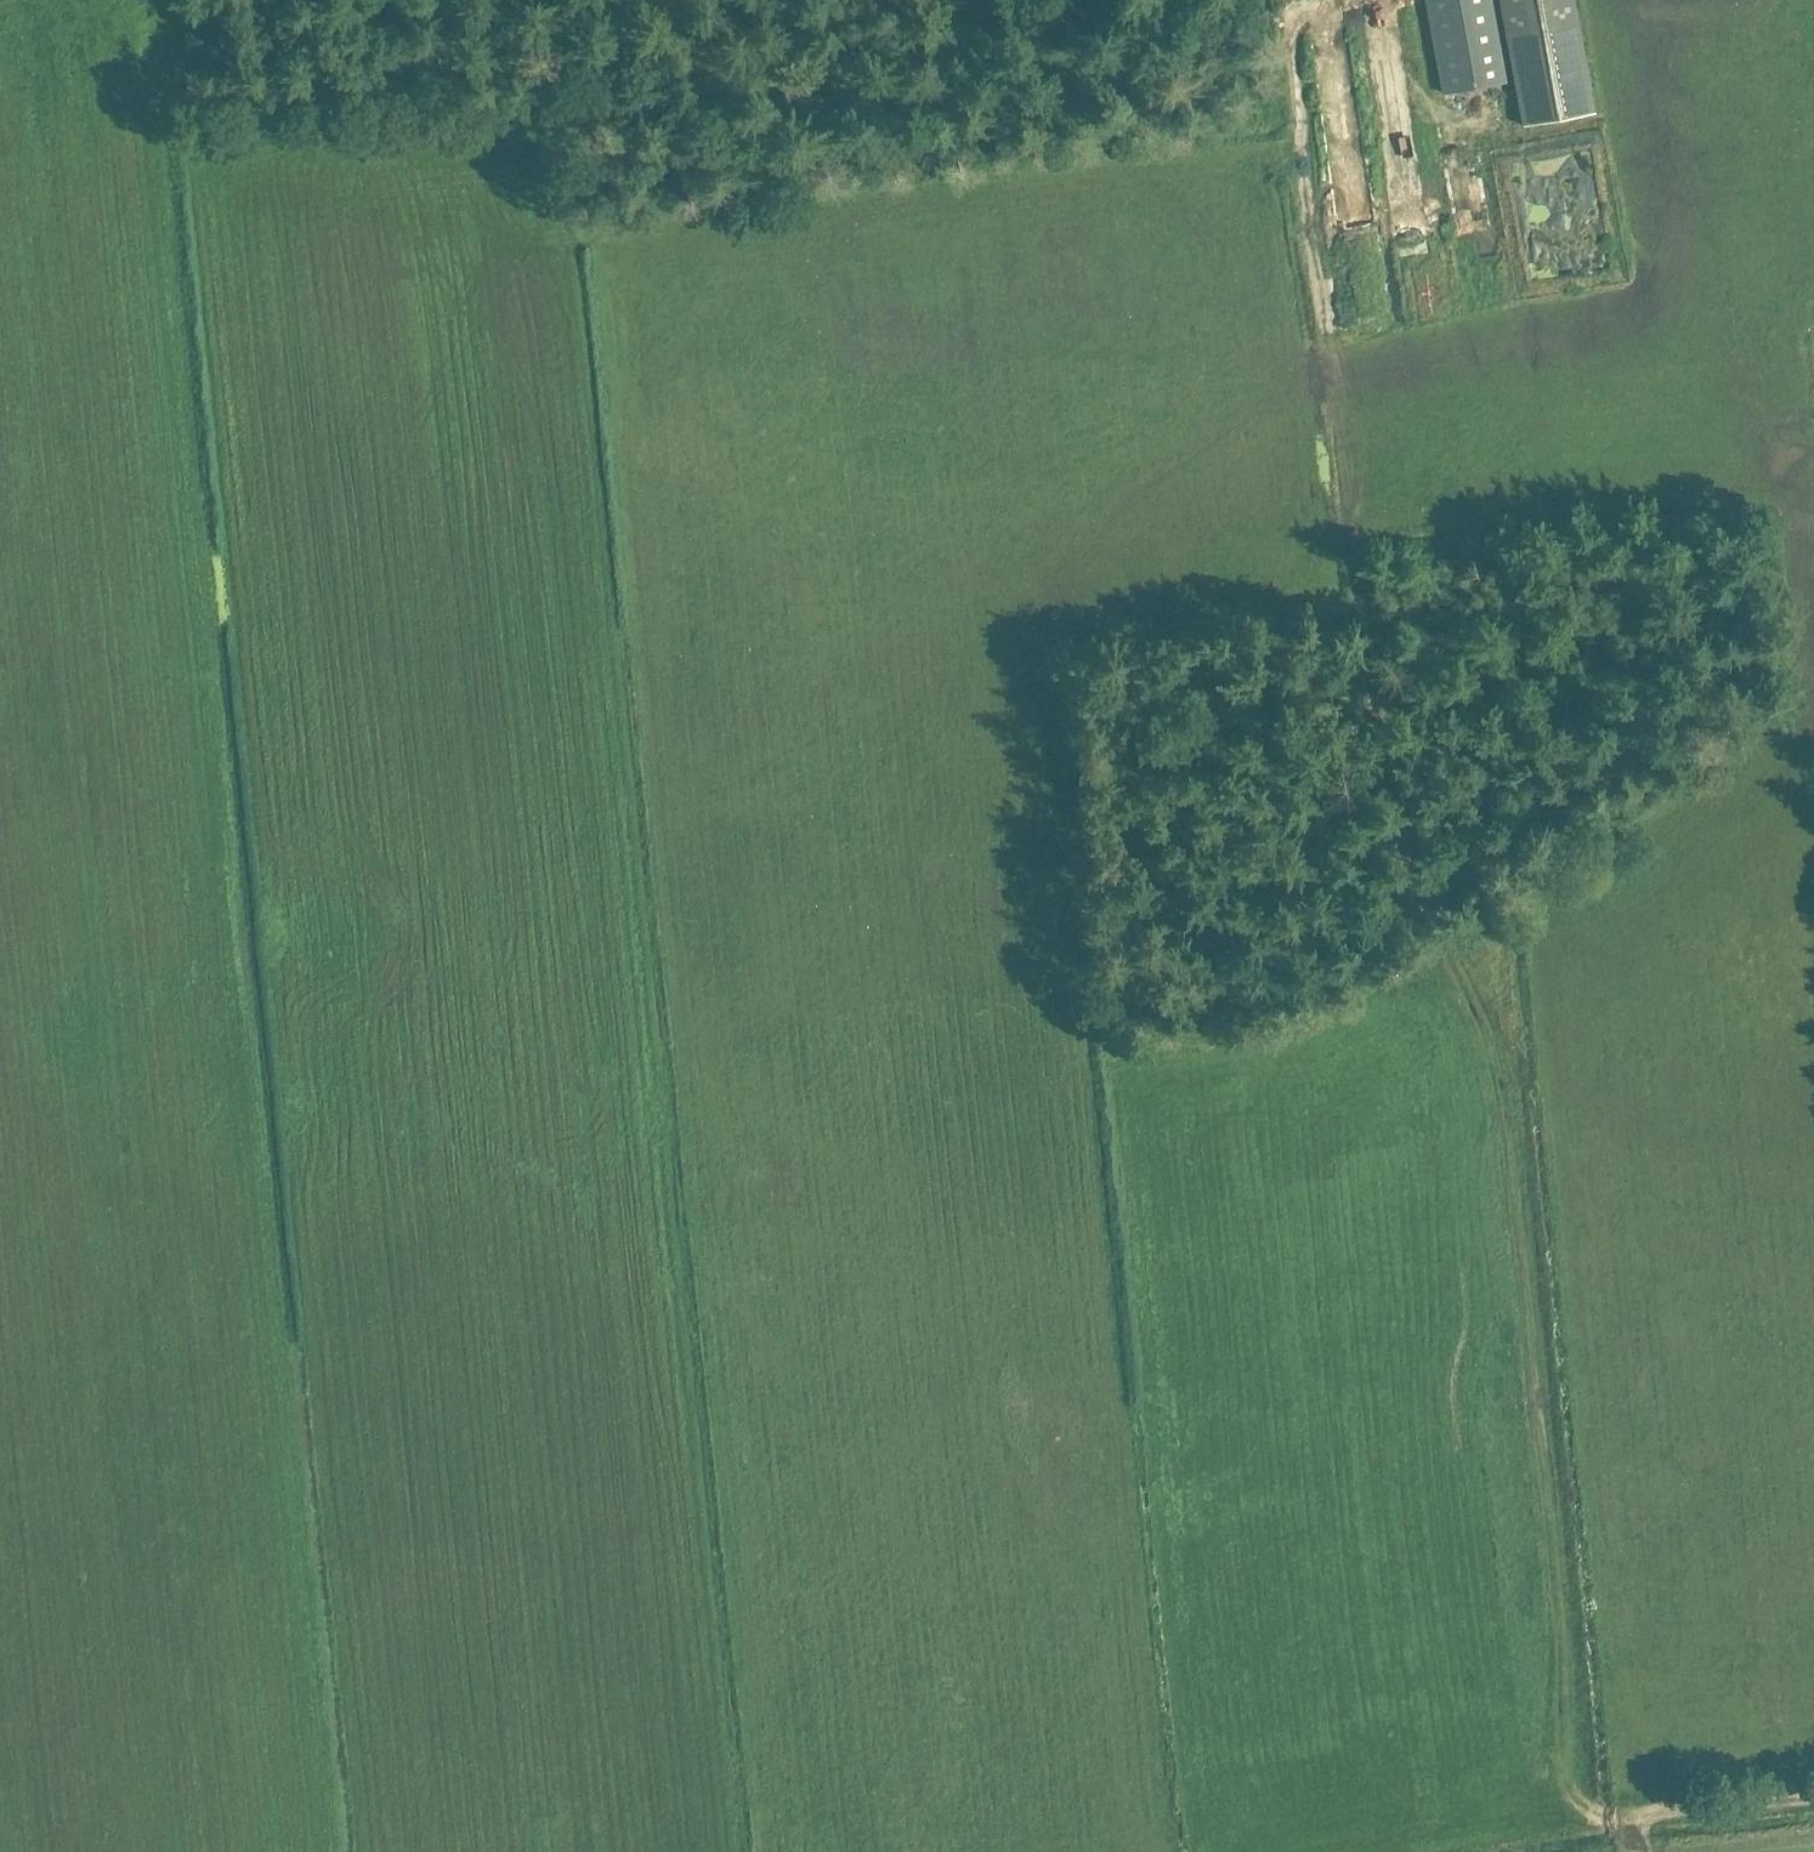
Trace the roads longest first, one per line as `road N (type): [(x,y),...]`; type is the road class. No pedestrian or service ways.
road 1 (track): [(1625,1827),(1579,1806),(1564,1782),(1577,1674),(1504,1048),(1433,931),(1384,762),(1294,59),(1294,21),(1325,1)]
road 2 (track): [(1625,1827),(1658,1809),(1813,1794)]

